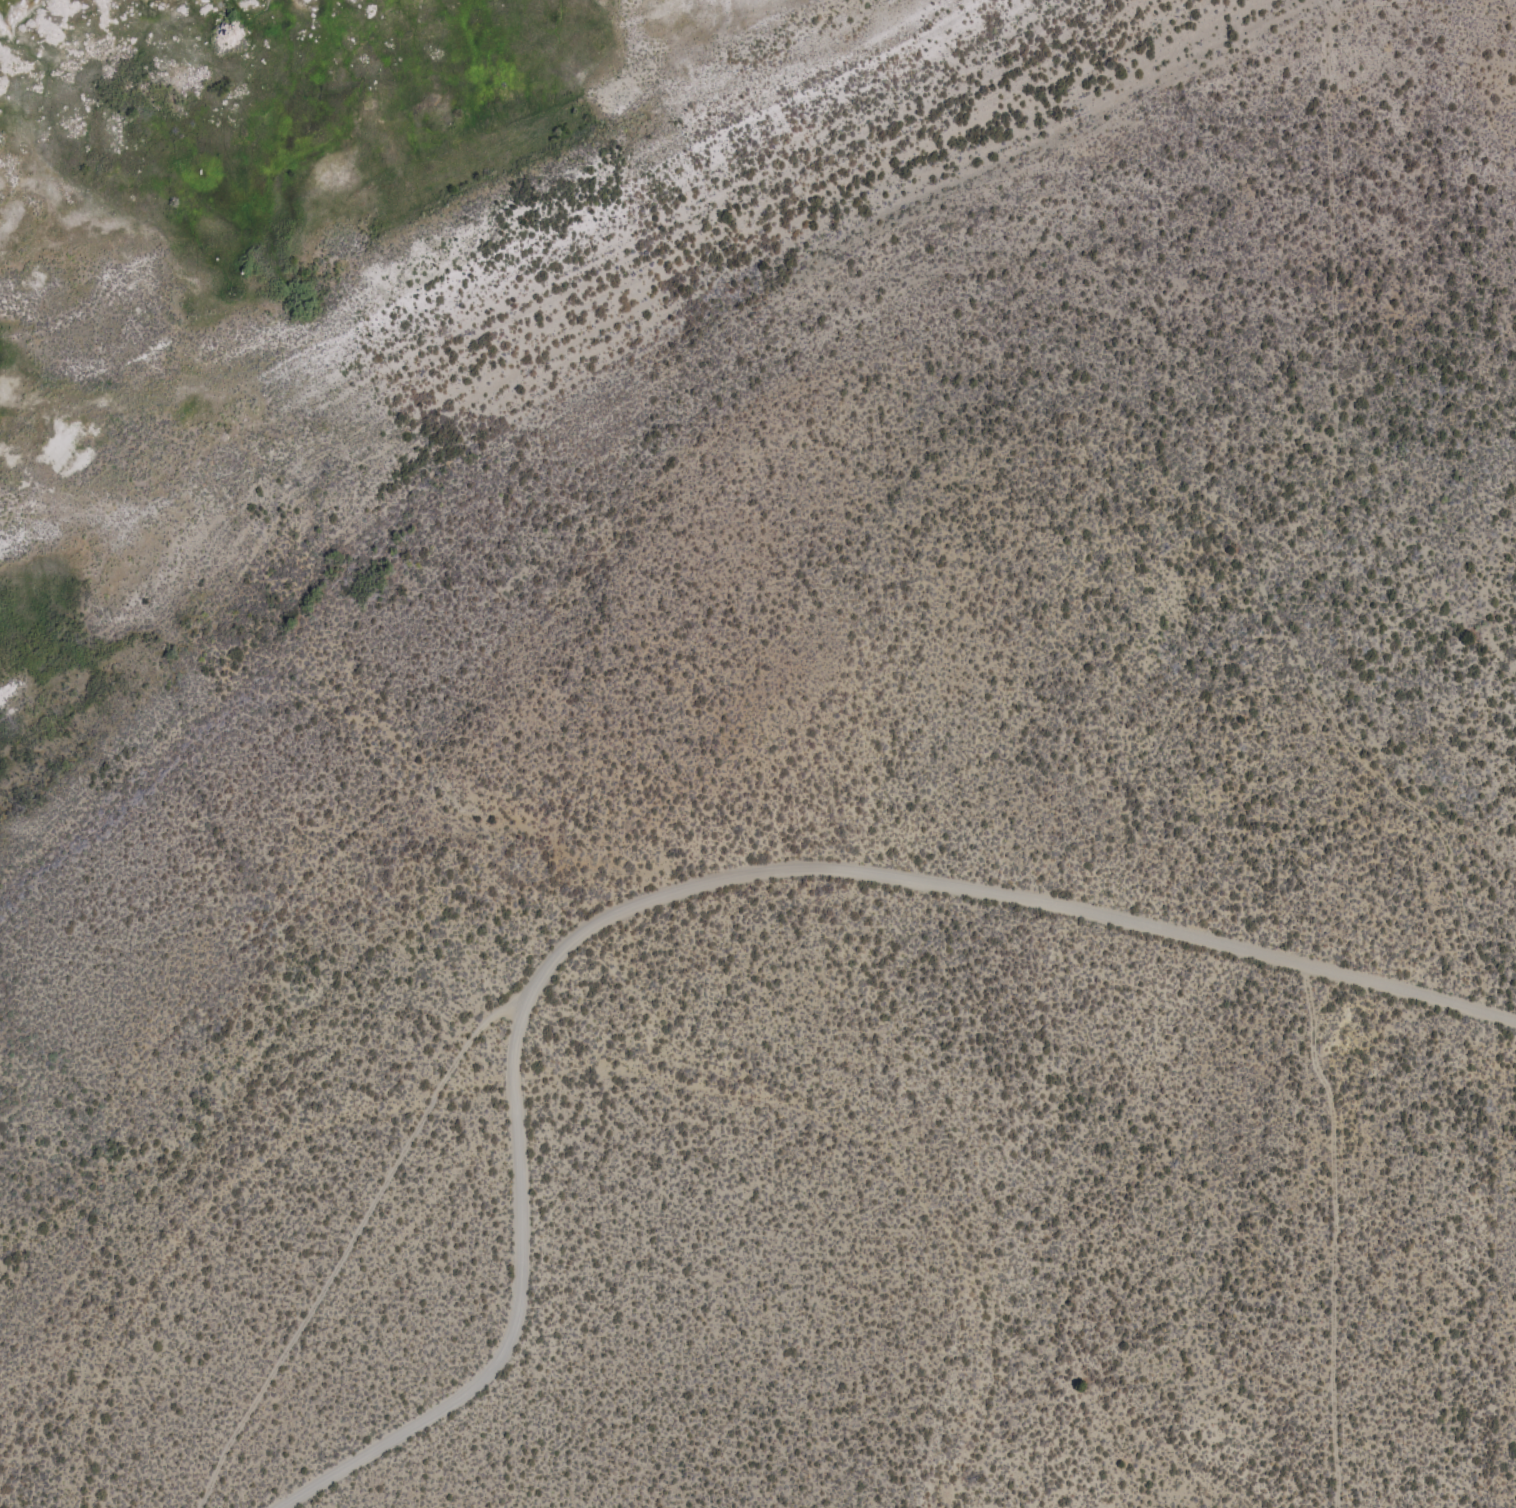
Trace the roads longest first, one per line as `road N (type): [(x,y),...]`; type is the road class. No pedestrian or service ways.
road 1 (residential): [(1515,1025),(1188,938),(860,875),(748,875),(666,897),(562,951),(539,976),(517,1022),(511,1086),(523,1289),(503,1351),(464,1397),(285,1507)]
road 2 (track): [(1481,1015),(1484,975),(1431,820),(1353,757),(1306,689),(1281,634),(1271,583),(1334,498),(1331,0)]
road 3 (track): [(1336,1507),(1334,1110),(1315,1062),(1306,970)]

